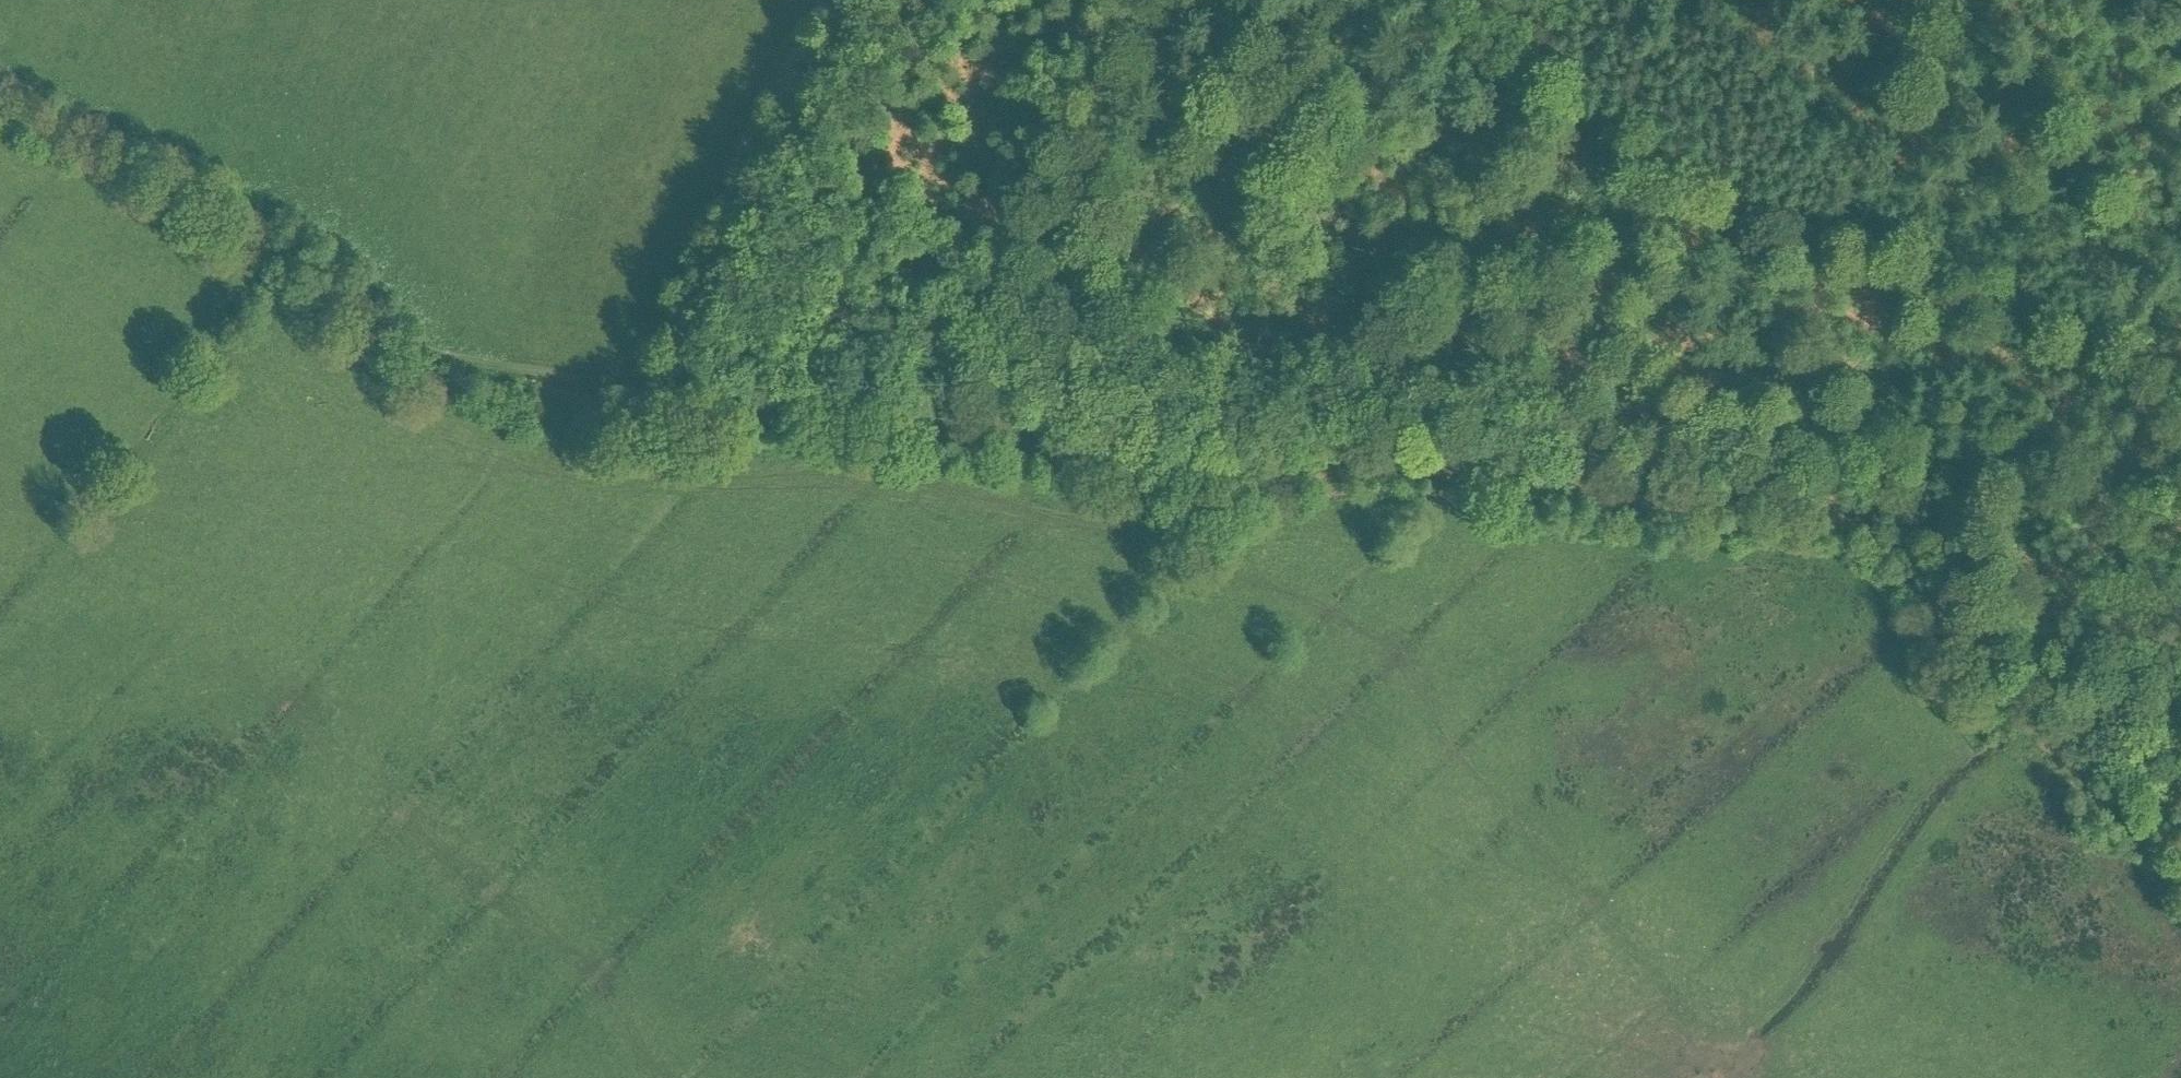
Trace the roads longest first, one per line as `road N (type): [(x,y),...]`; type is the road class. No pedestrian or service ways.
road 1 (track): [(0,78),(189,176),(384,326),(422,346),(480,360),(710,400),(985,420),(1180,464),(1417,458),(1843,509),(1876,521),(1899,546),(2007,713),(2040,743)]
road 2 (track): [(2180,382),(2075,600),(2007,713)]
road 3 (track): [(2040,743),(2180,877)]

